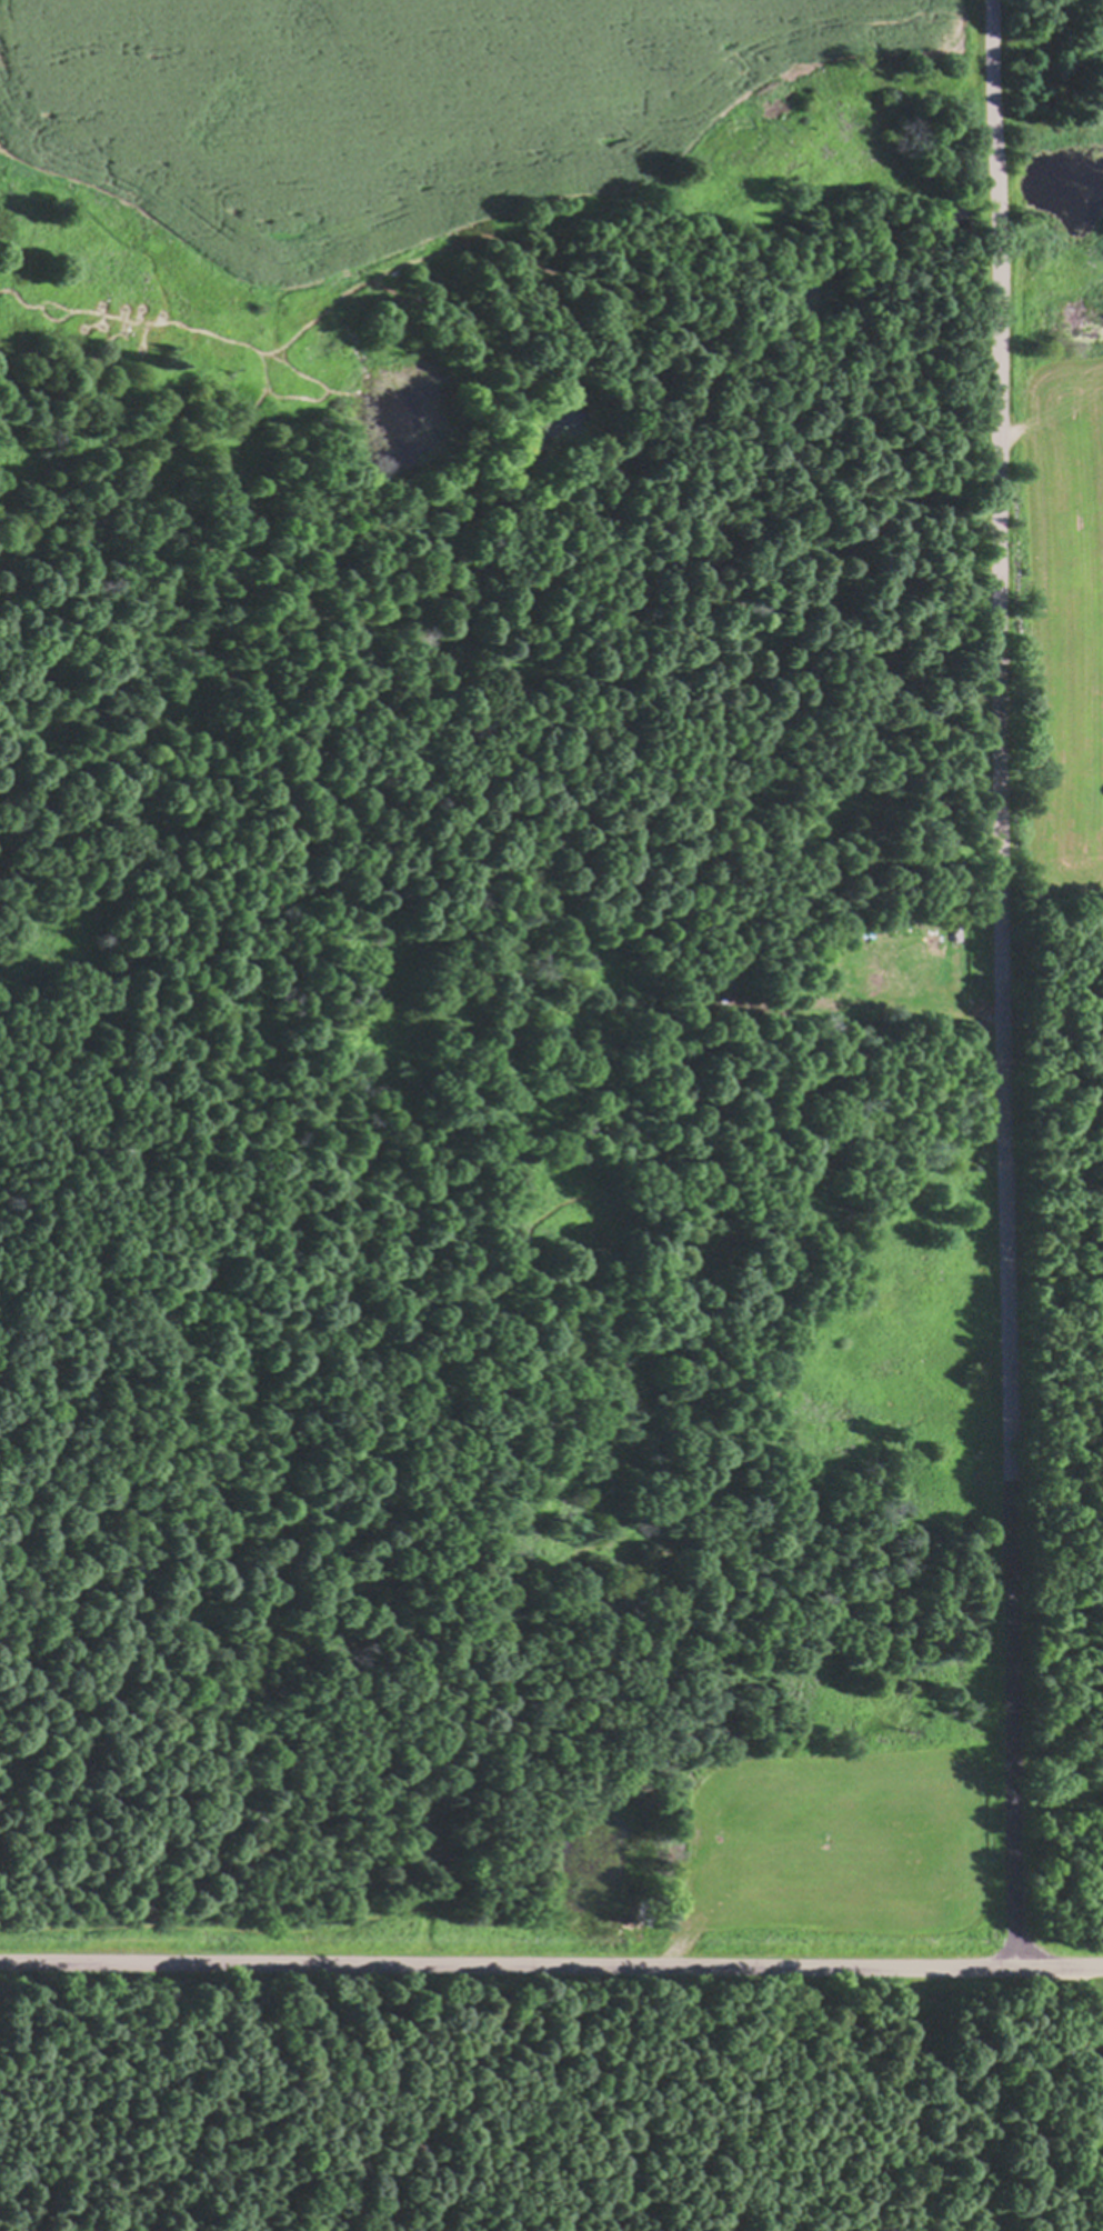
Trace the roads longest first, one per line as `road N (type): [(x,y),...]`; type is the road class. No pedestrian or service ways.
road 1 (residential): [(1019,1965),(991,0)]
road 2 (residential): [(0,1961),(1102,1965)]

